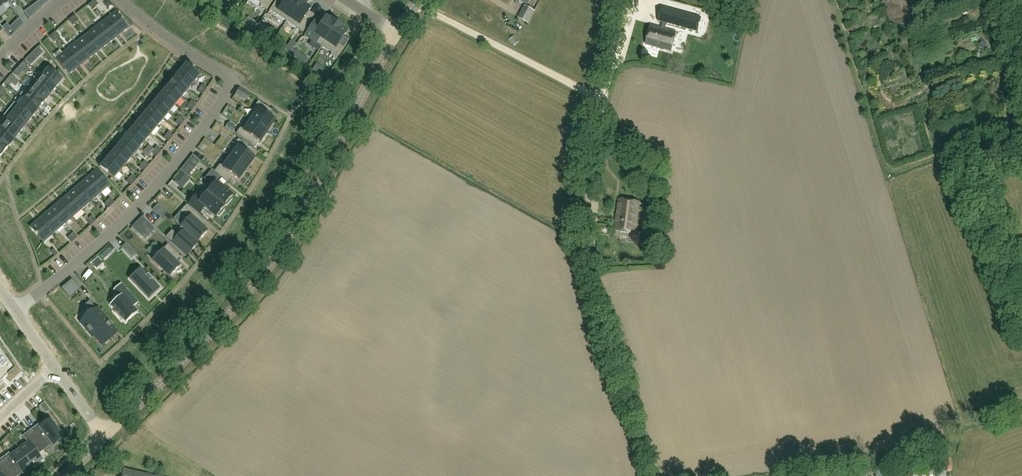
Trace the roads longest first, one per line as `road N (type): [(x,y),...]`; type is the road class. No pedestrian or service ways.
road 1 (tertiary): [(105,437),(273,260),(398,32)]
road 2 (residential): [(122,0),(232,82),(173,165),(108,237),(13,312)]

